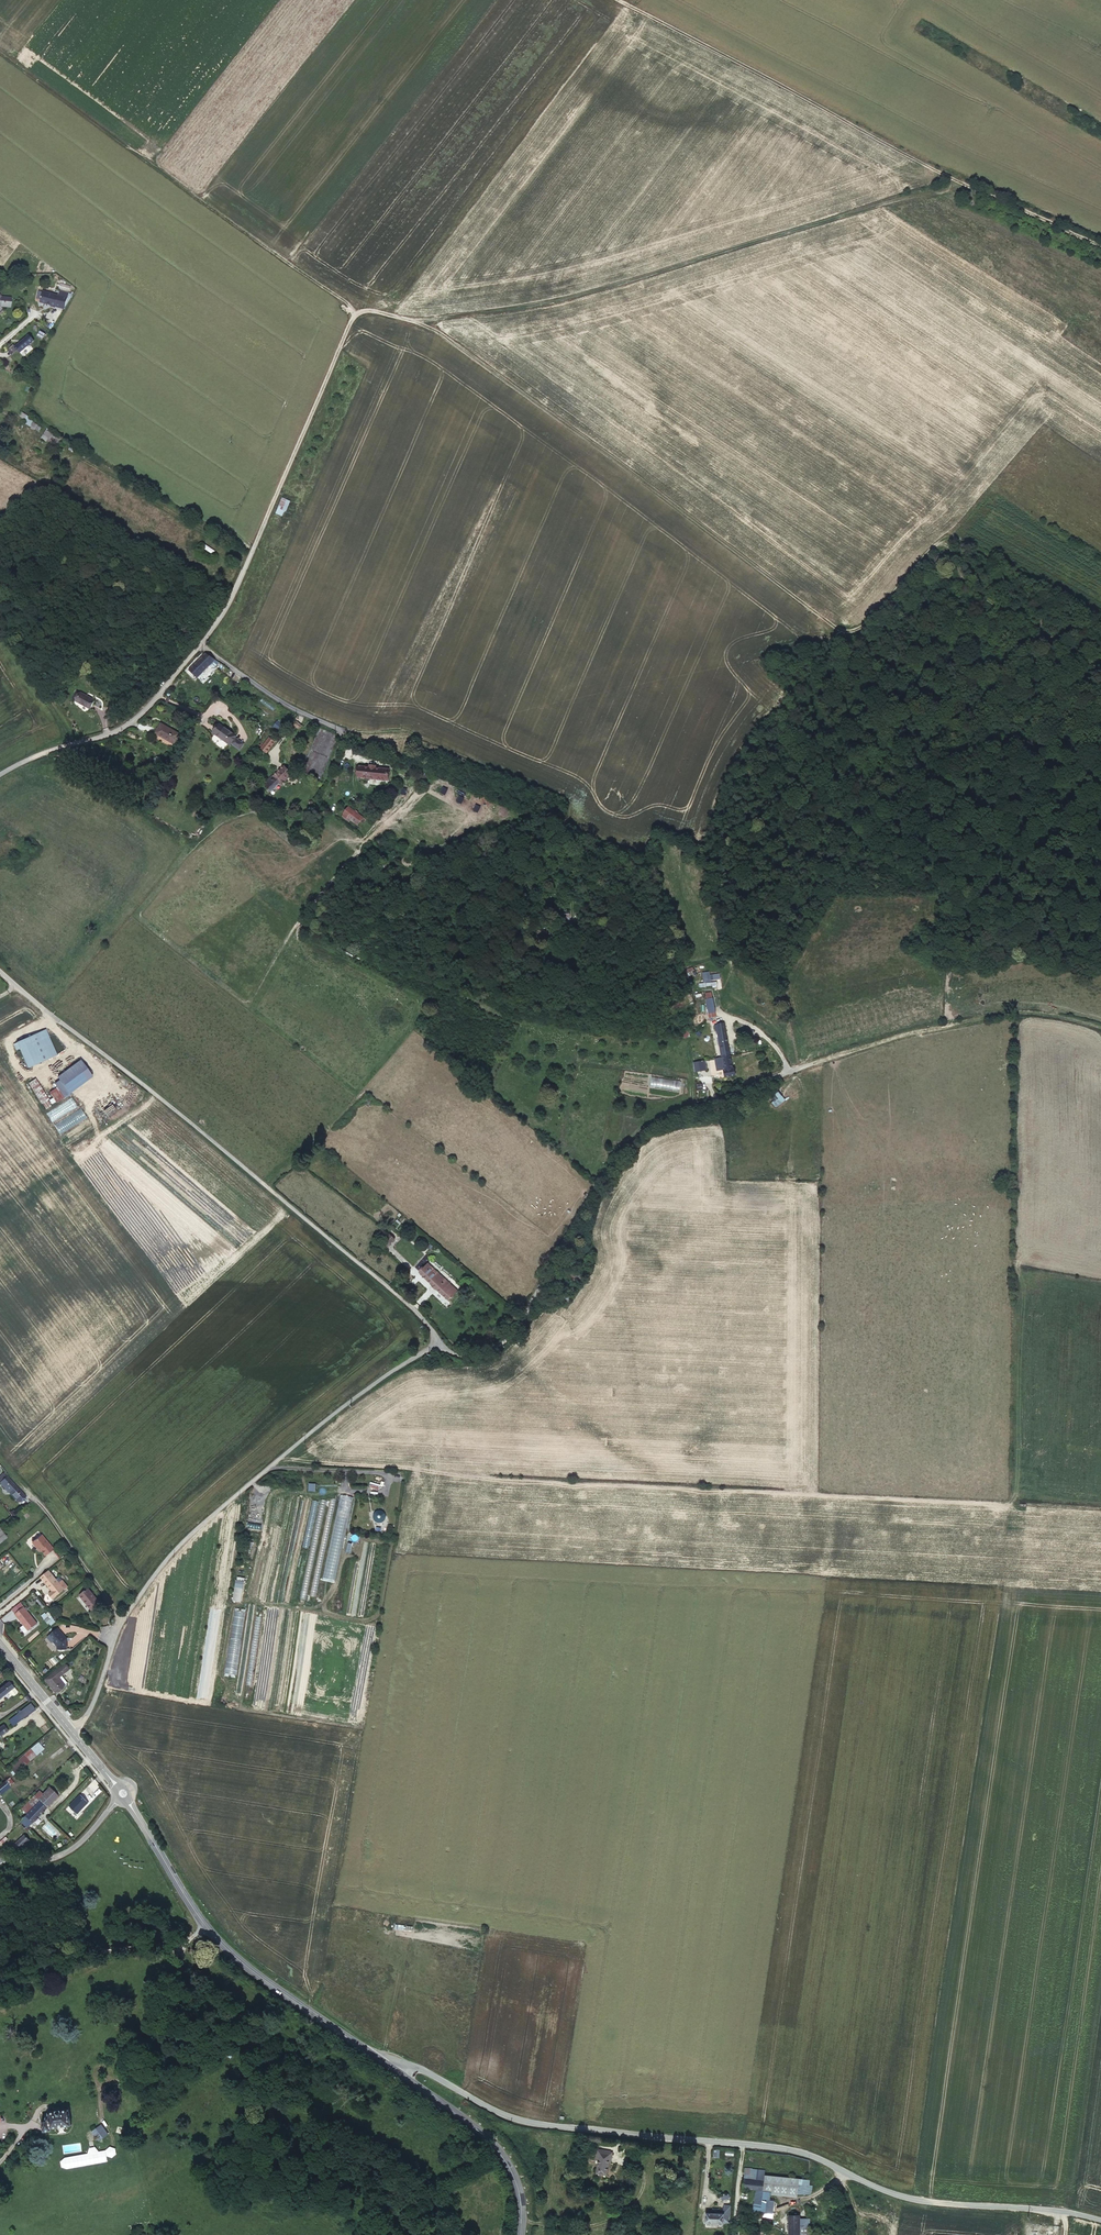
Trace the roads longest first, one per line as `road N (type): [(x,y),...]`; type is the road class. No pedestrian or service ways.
road 1 (track): [(1100,620),(957,540),(940,541),(871,621),(833,627),(426,324),(362,311),(353,312),(228,605),(198,645)]
road 2 (track): [(426,324),(601,291),(873,204),(968,184),(612,0)]
road 3 (track): [(269,1467),(1100,1509)]
road 4 (unclassified): [(388,2062),(527,2120),(802,2152),(888,2193),(1063,2210)]
road 5 (unclassified): [(0,972),(406,1306),(435,1342)]
road 6 (unclassified): [(73,1735),(122,1619),(177,1548),(340,1410),(435,1342)]
road 7 (unclassified): [(435,1342),(463,1357),(500,1345),(592,1189),(650,1126),(811,1063)]
road 8 (track): [(353,312),(0,56)]
road 9 (unclassified): [(0,773),(121,730),(198,645),(342,730)]
road 10 (secondary): [(129,1799),(221,1946),(388,2062)]
road 11 (track): [(811,1063),(968,1020),(1059,1014),(1100,1026)]
road 12 (secondary): [(388,2062),(492,2142),(519,2189),(520,2234)]
road 13 (track): [(945,541),(988,604),(1100,671)]
road 14 (track): [(0,1463),(122,1619)]
road 15 (track): [(968,184),(1100,245)]
road 16 (residential): [(0,1857),(60,1856),(118,1799)]

